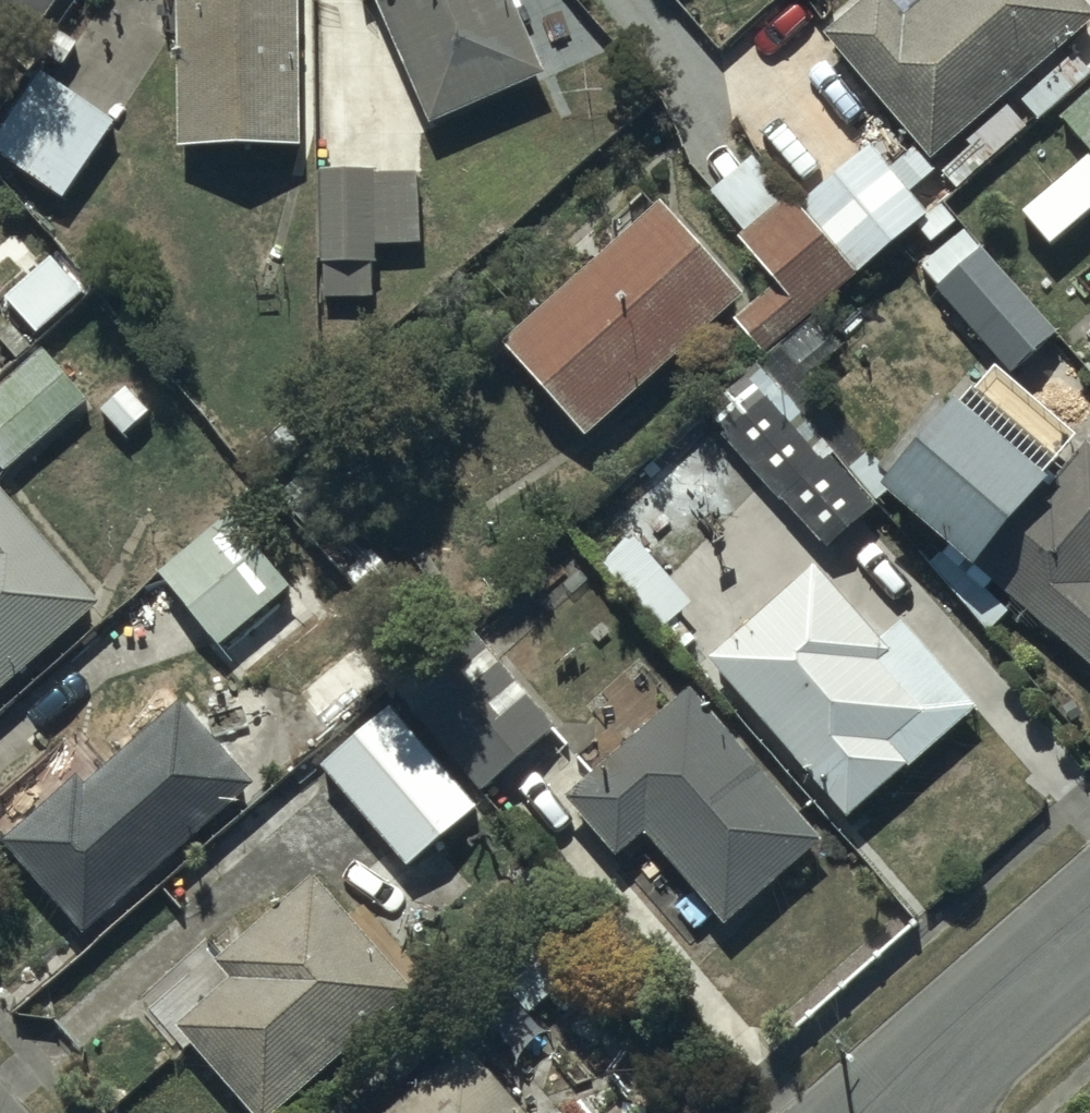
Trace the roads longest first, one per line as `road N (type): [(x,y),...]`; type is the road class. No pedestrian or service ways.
road 1 (residential): [(903,1112),(1089,947)]

